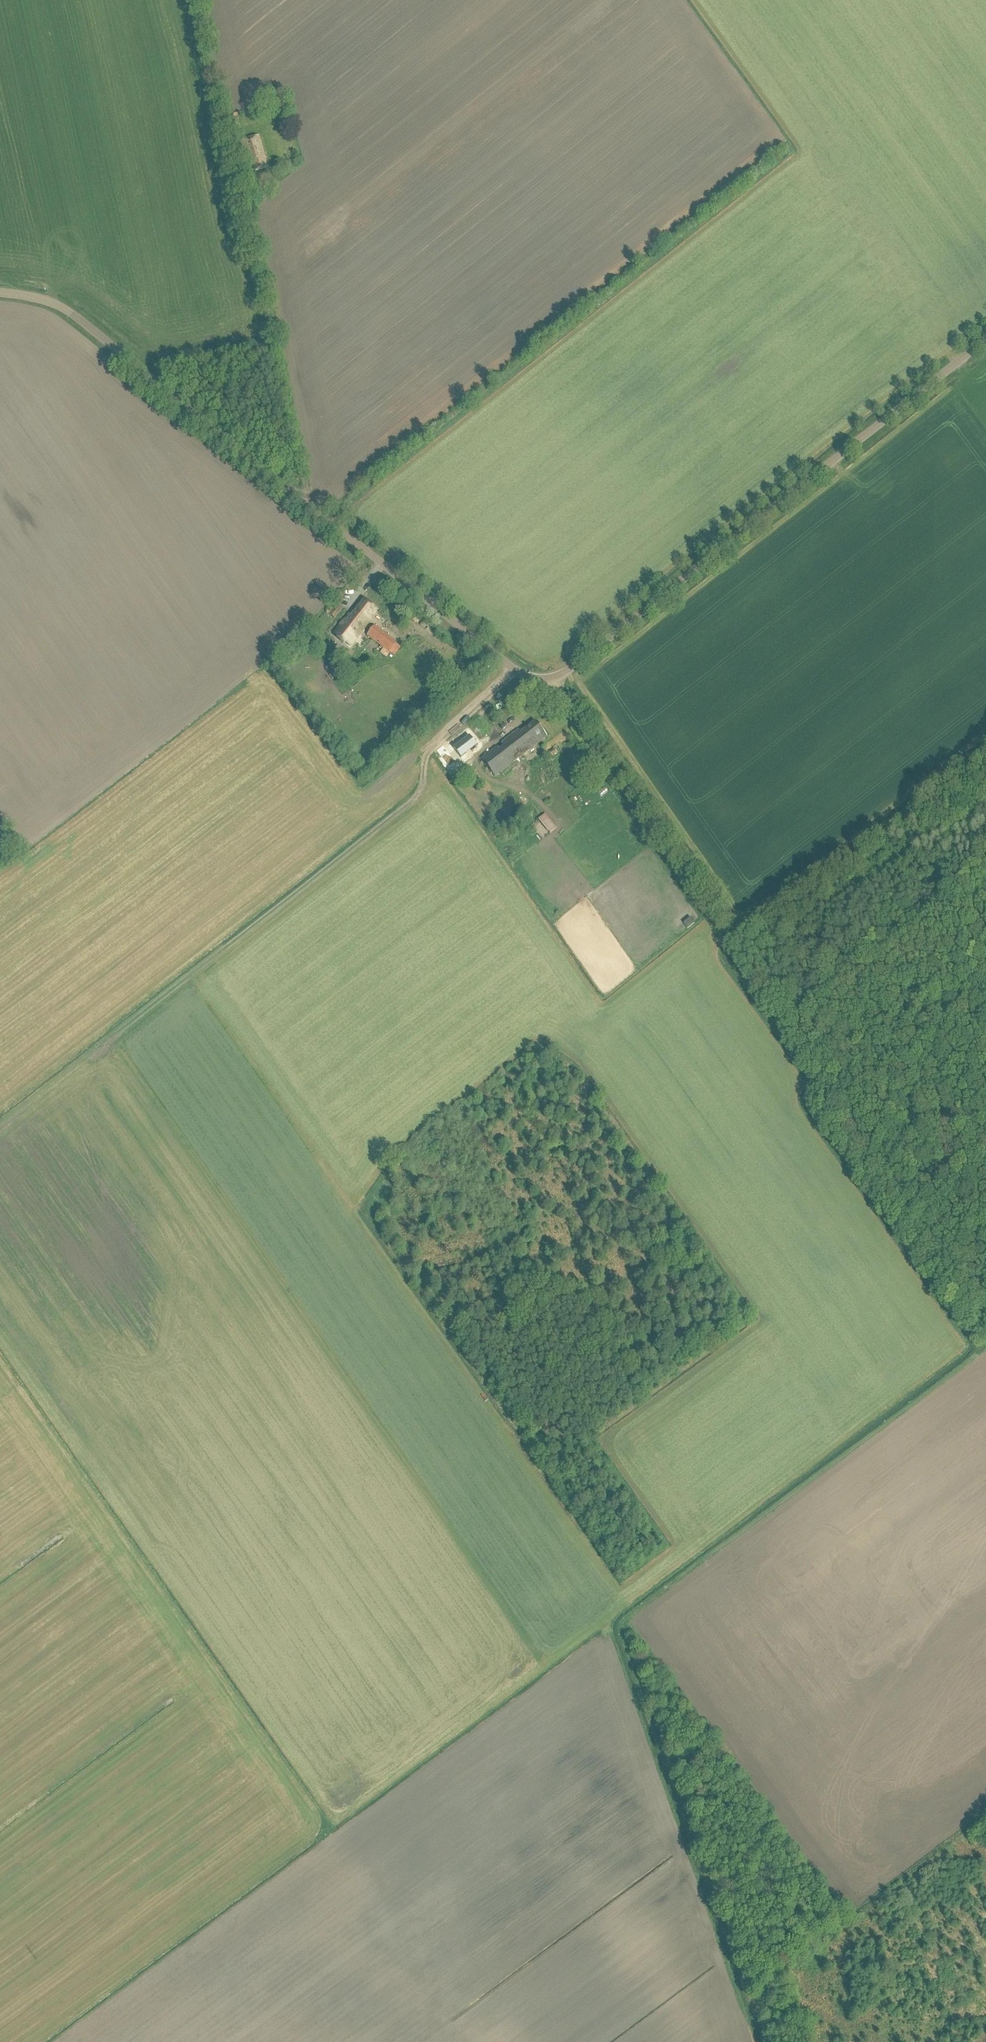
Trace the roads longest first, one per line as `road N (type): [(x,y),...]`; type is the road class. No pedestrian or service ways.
road 1 (tertiary): [(0,293),(68,312),(516,672),(544,680),(574,667),(985,341)]

